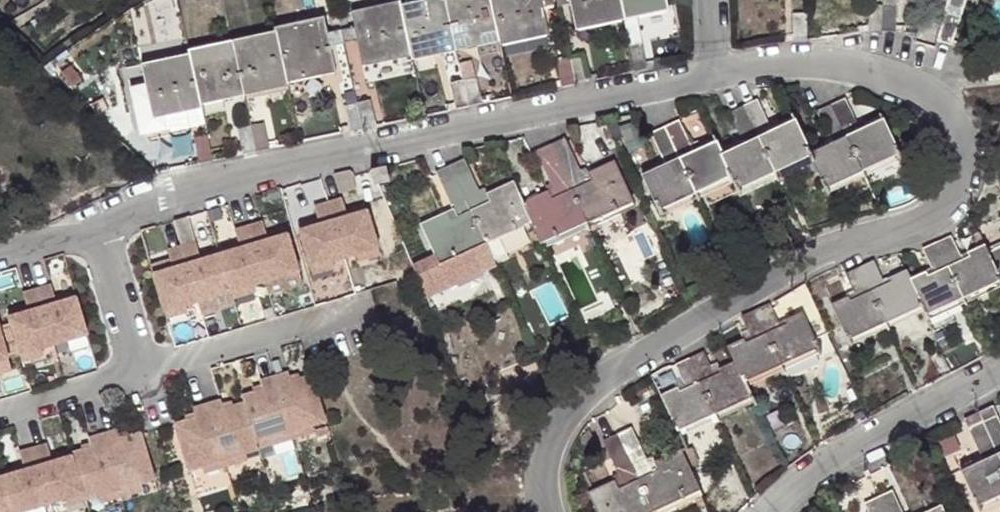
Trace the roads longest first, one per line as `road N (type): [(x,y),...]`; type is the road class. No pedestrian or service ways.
road 1 (residential): [(718,79),(823,61),(929,94),(952,118),(962,147),(950,205),(893,236),(808,257),(591,392),(545,452),(543,511)]
road 2 (residential): [(718,79),(343,154),(93,226)]
road 3 (residential): [(772,511),(809,478),(999,372)]
road 4 (residential): [(369,305),(142,375)]
road 5 (residential): [(93,226),(142,375)]
road 6 (residential): [(142,375),(0,419)]

